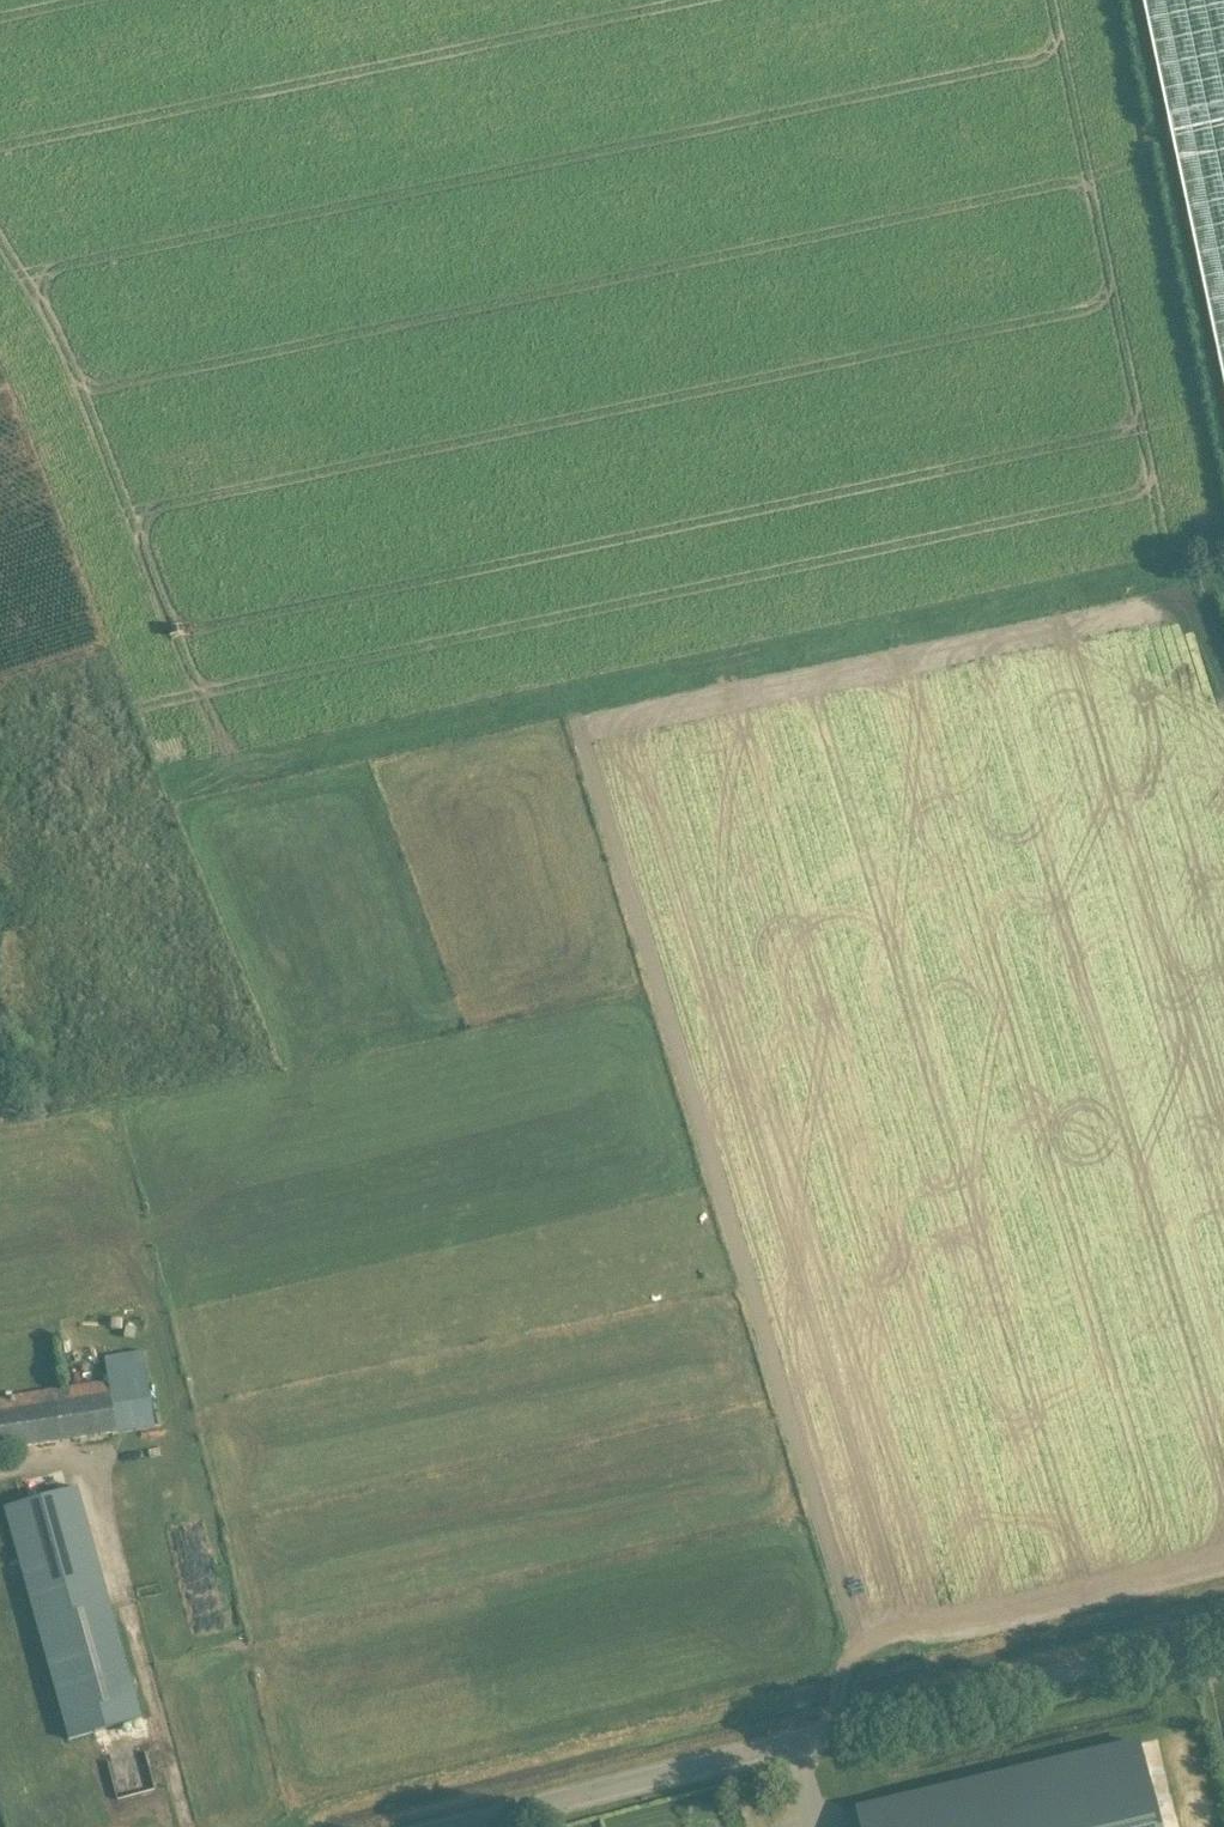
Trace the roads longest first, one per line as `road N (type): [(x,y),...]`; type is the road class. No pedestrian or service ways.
road 1 (unclassified): [(452,1826),(1223,1635)]

